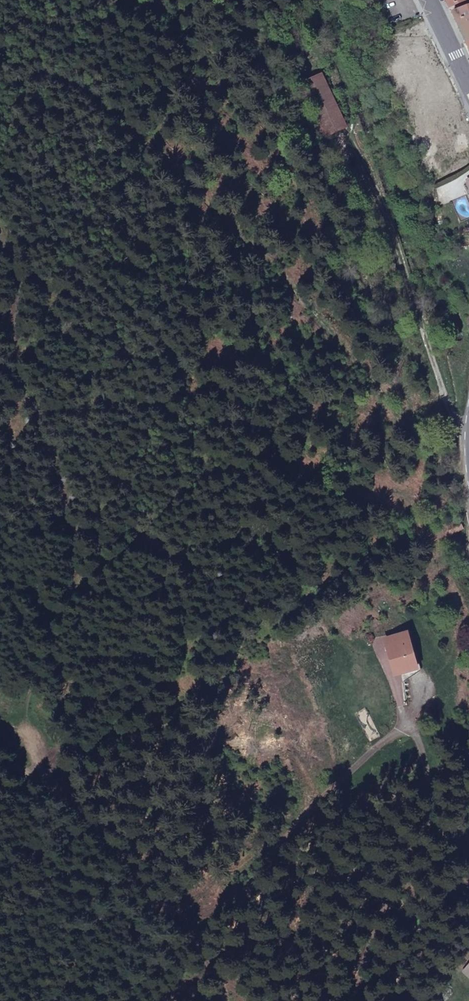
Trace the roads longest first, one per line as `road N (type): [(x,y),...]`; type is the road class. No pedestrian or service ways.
road 1 (track): [(0,769),(59,788),(203,955),(224,1000)]

